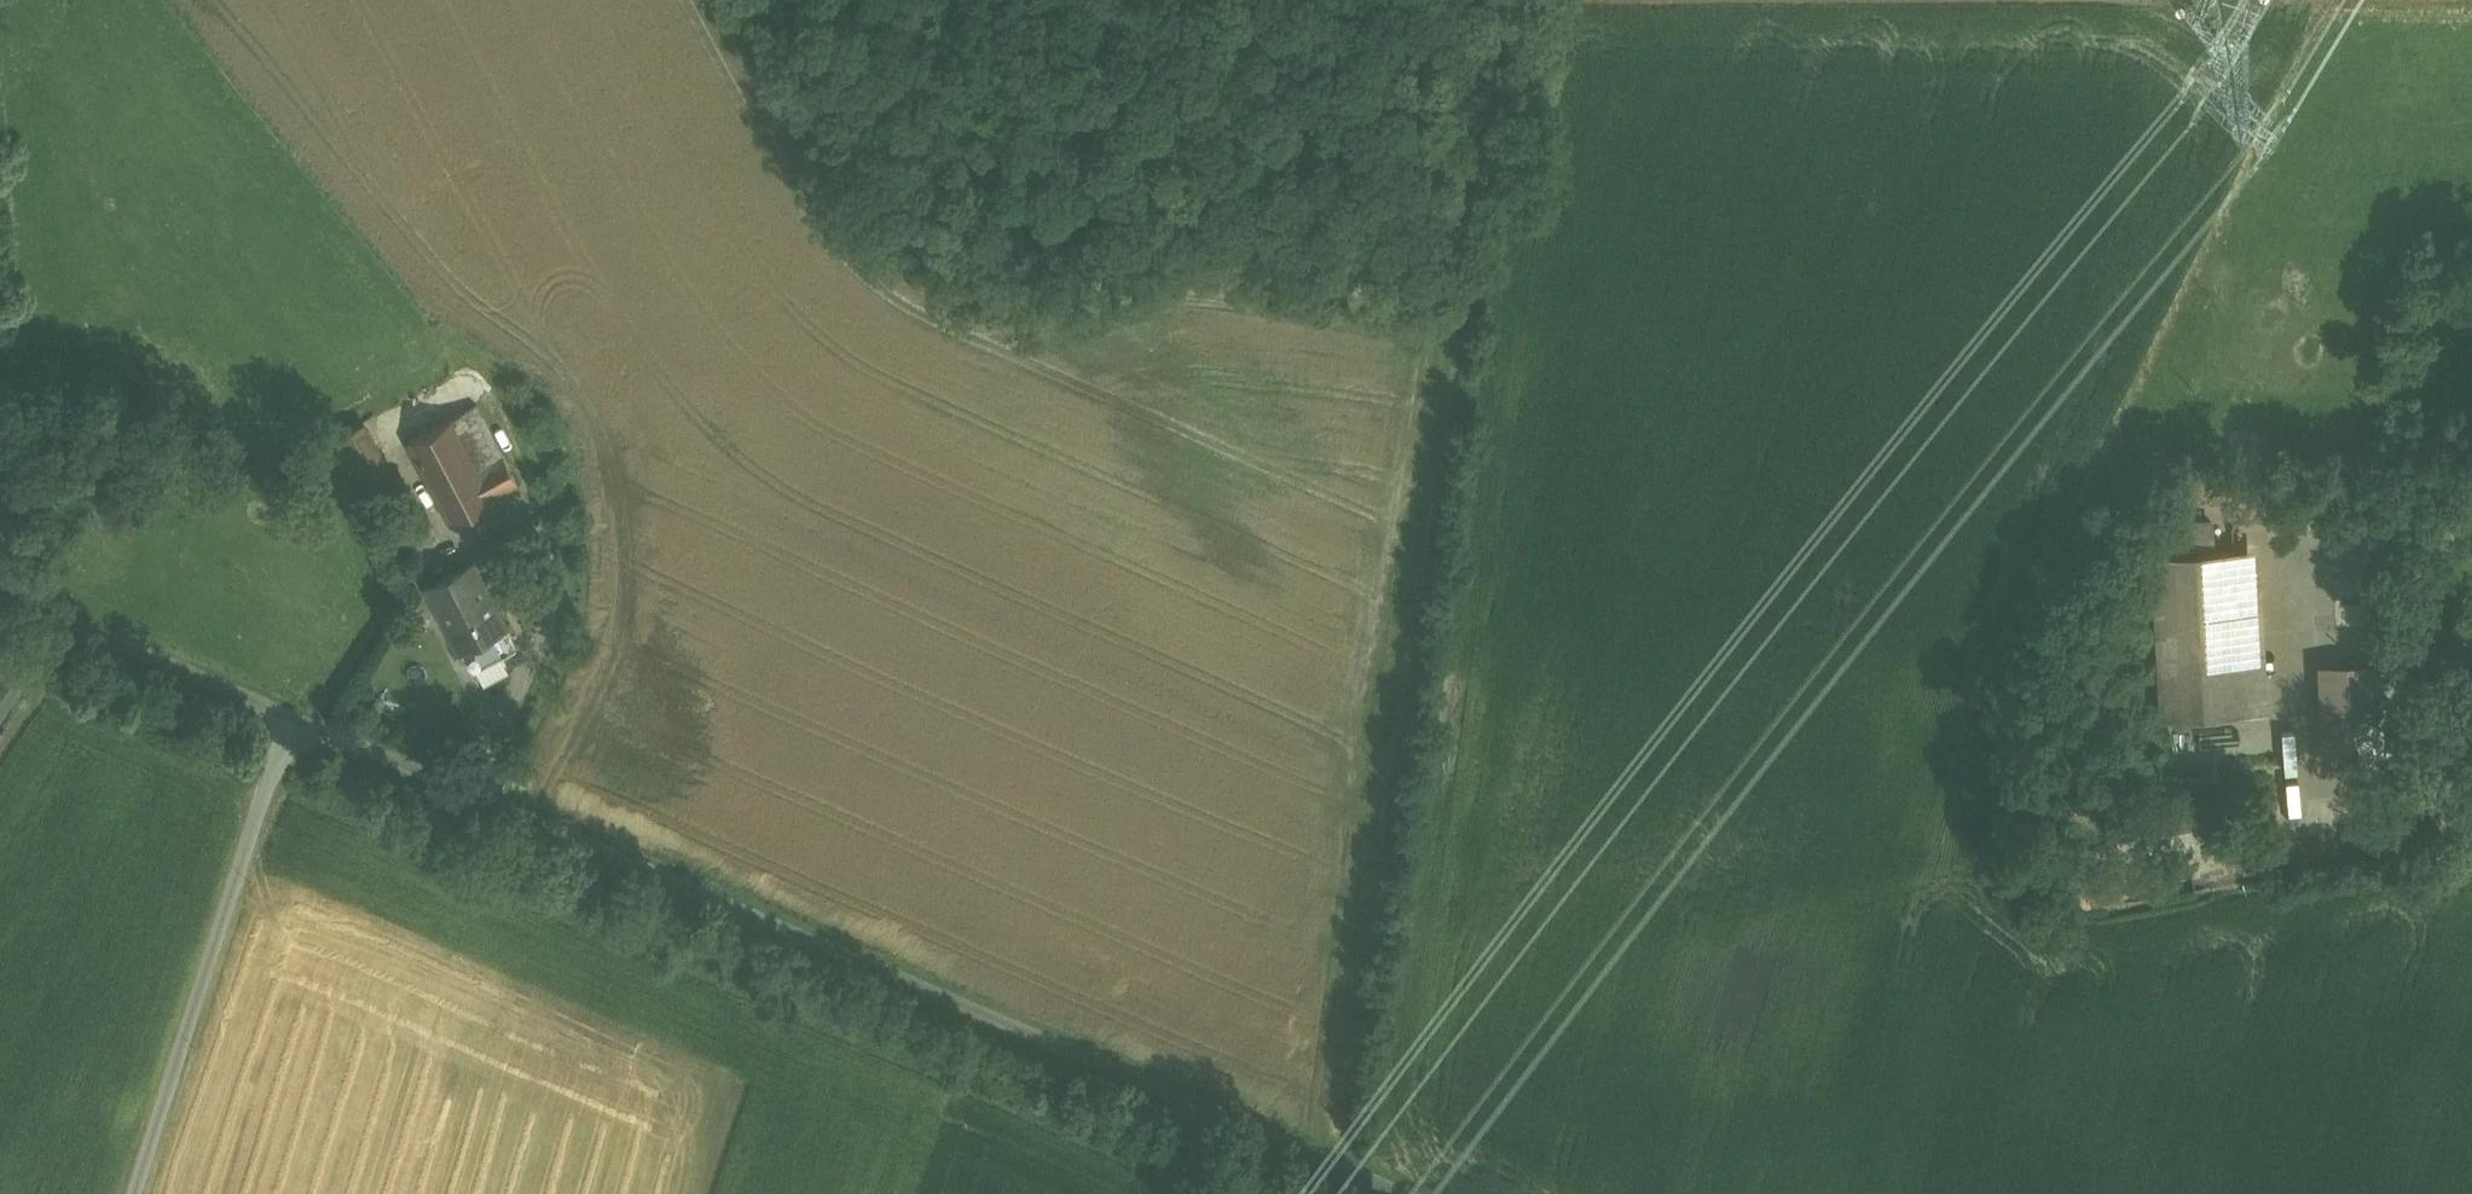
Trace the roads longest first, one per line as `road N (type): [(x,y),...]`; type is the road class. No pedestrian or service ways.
road 1 (unclassified): [(1410,1193),(271,719),(0,595)]

